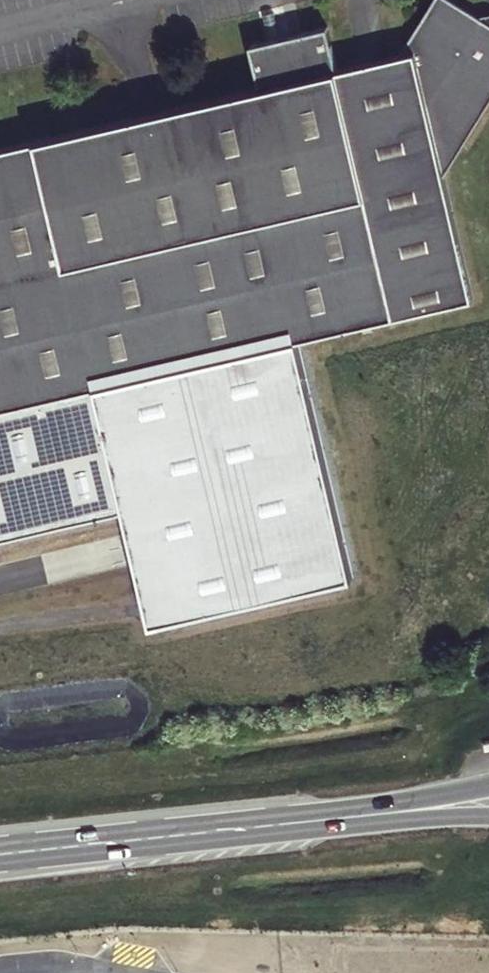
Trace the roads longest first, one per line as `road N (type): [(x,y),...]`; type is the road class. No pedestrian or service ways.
road 1 (primary): [(0,855),(393,813)]

